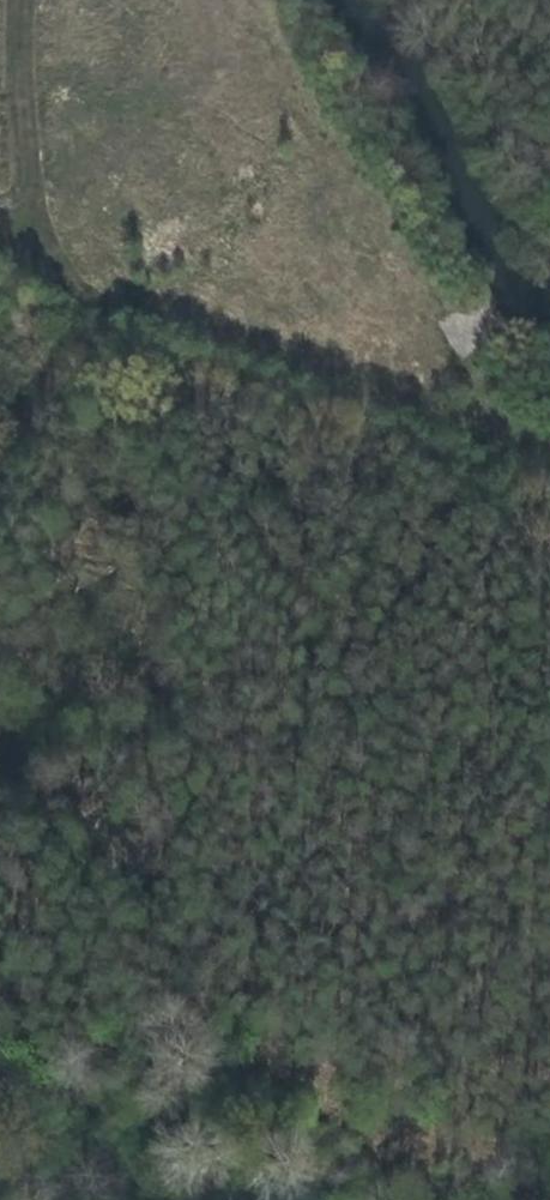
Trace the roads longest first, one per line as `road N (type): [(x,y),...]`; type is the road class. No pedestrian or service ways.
road 1 (track): [(0,199),(26,191),(6,41),(19,0)]

